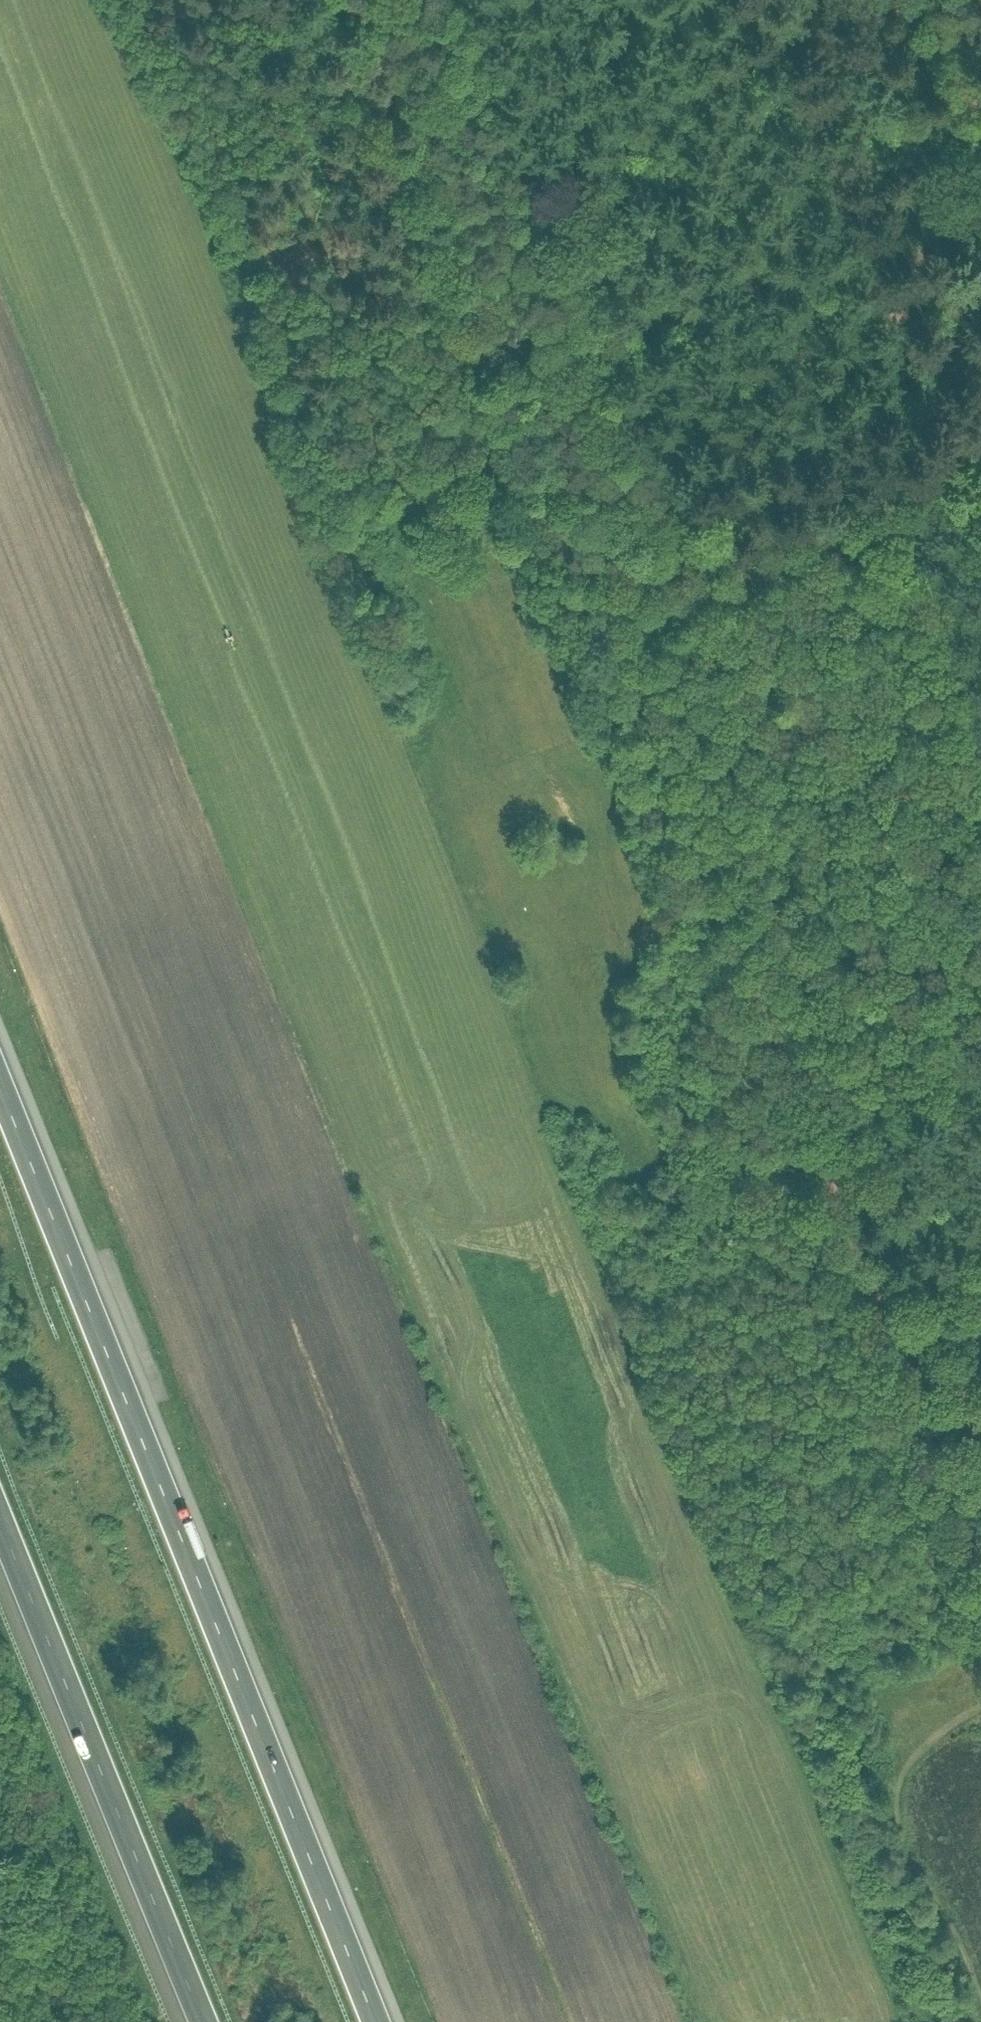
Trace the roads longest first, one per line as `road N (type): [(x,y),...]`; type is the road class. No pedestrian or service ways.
road 1 (motorway): [(380,2021),(0,1067)]
road 2 (motorway): [(0,1518),(204,2021)]

